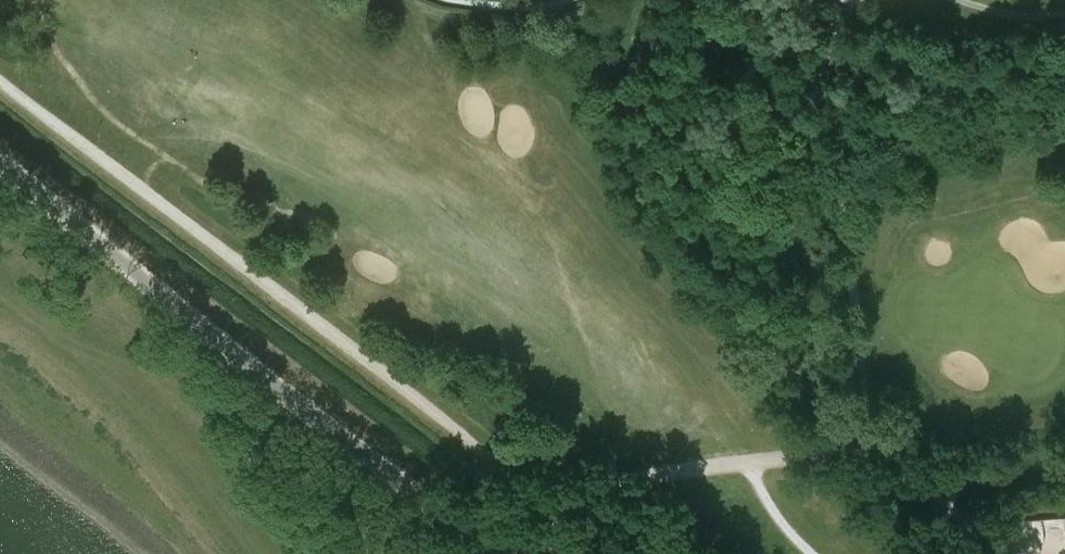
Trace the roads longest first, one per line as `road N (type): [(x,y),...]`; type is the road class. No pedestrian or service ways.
road 1 (track): [(0,81),(500,465),(513,483),(568,512)]
road 2 (unclassified): [(500,553),(0,170)]
road 3 (track): [(530,553),(582,497),(610,485),(842,455),(891,466),(989,540),(1021,553),(1064,551)]
road 4 (track): [(855,455),(856,325),(825,61),(833,0)]

